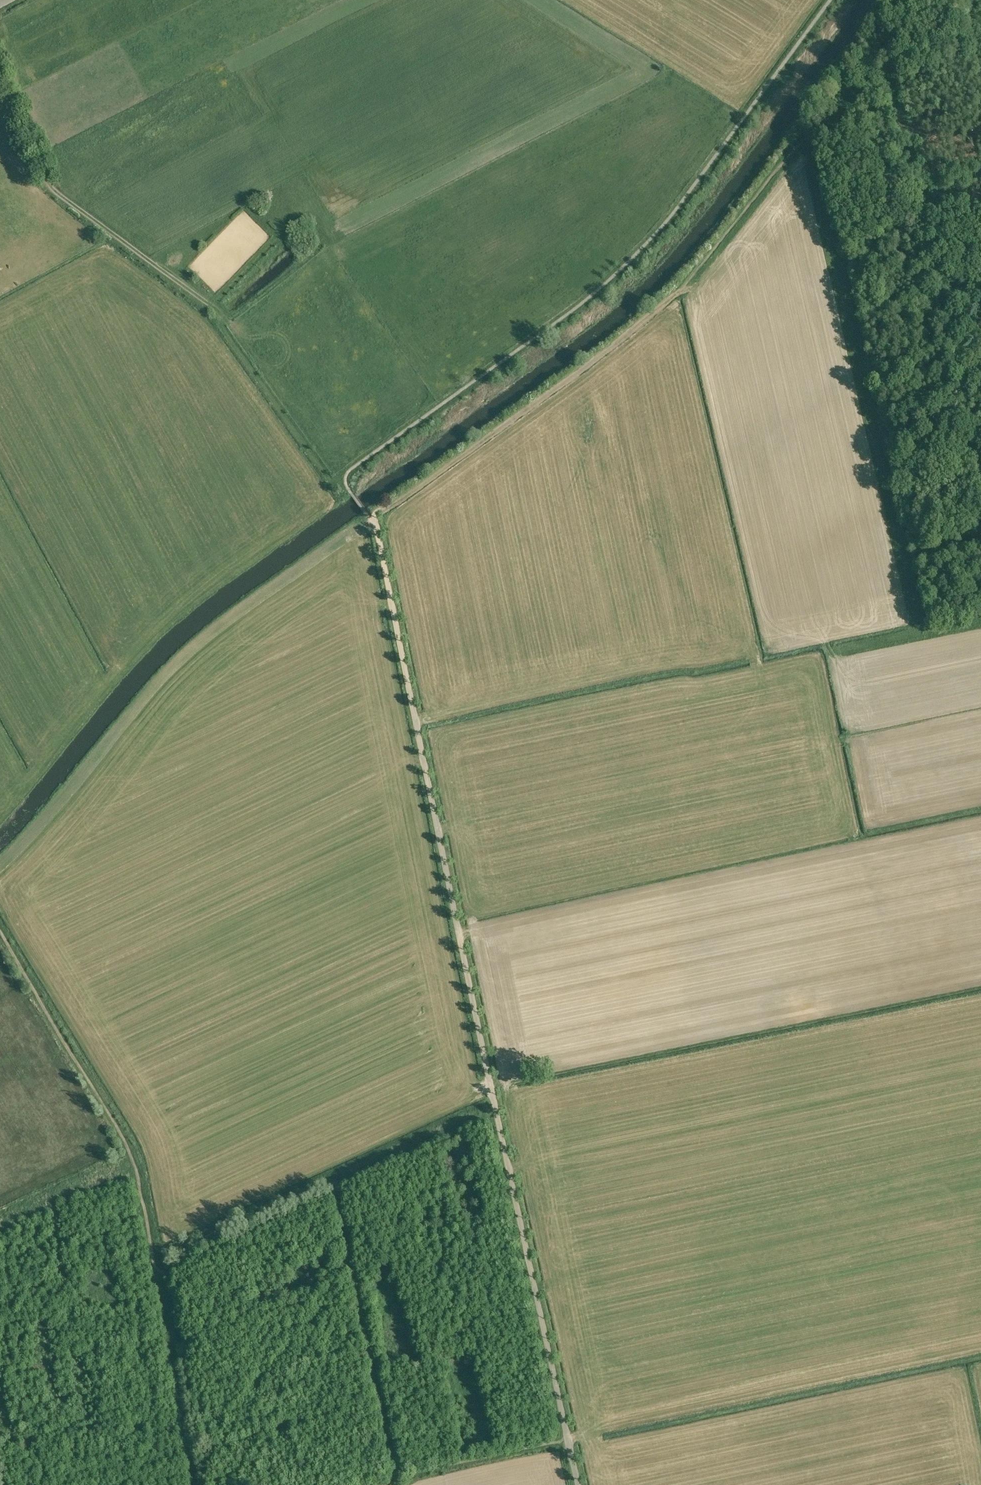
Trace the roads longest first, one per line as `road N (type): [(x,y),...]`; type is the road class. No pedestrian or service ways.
road 1 (unclassified): [(580,1484),(375,526)]
road 2 (track): [(0,79),(55,191),(234,327)]
road 3 (track): [(219,312),(330,481),(344,483)]

